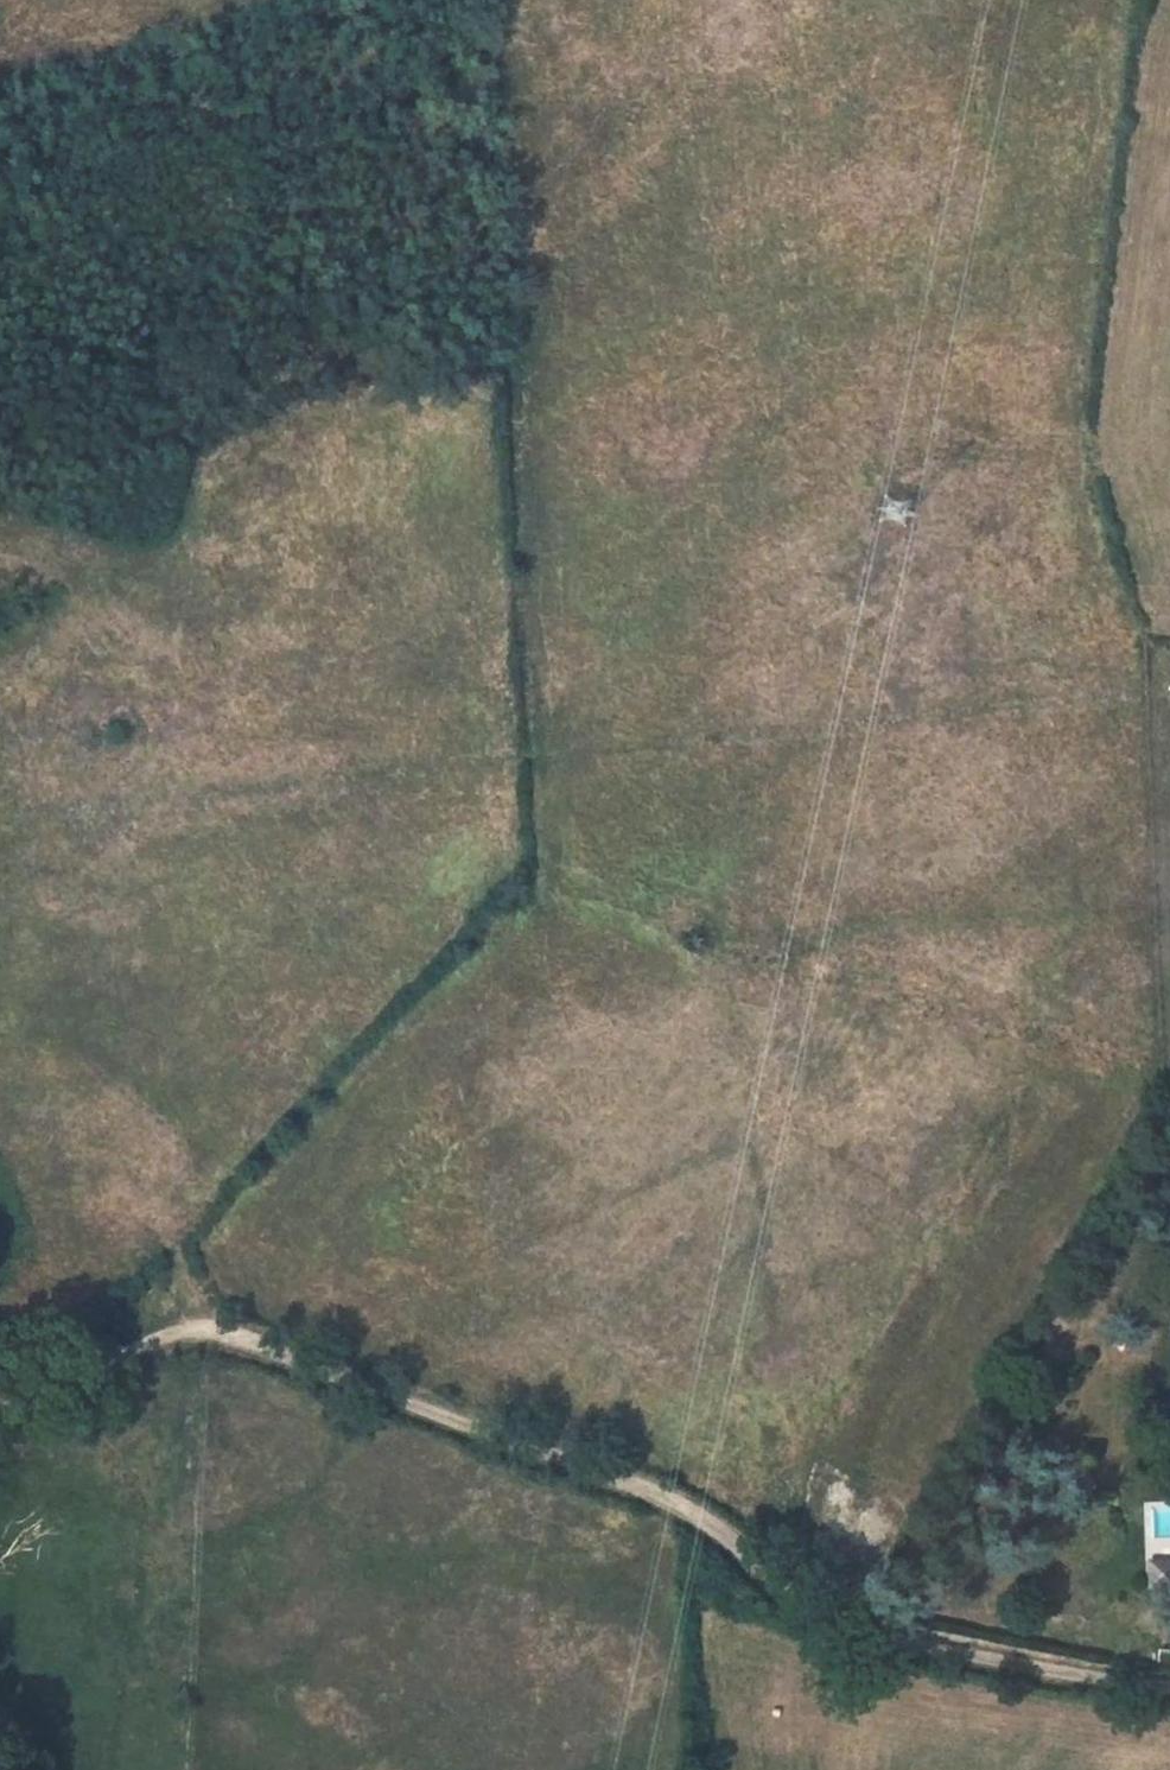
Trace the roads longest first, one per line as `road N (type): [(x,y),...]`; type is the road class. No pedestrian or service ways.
road 1 (track): [(1169,1686),(889,1638),(770,1581),(686,1513),(355,1371),(245,1340),(203,1330),(169,1335),(0,1399)]

